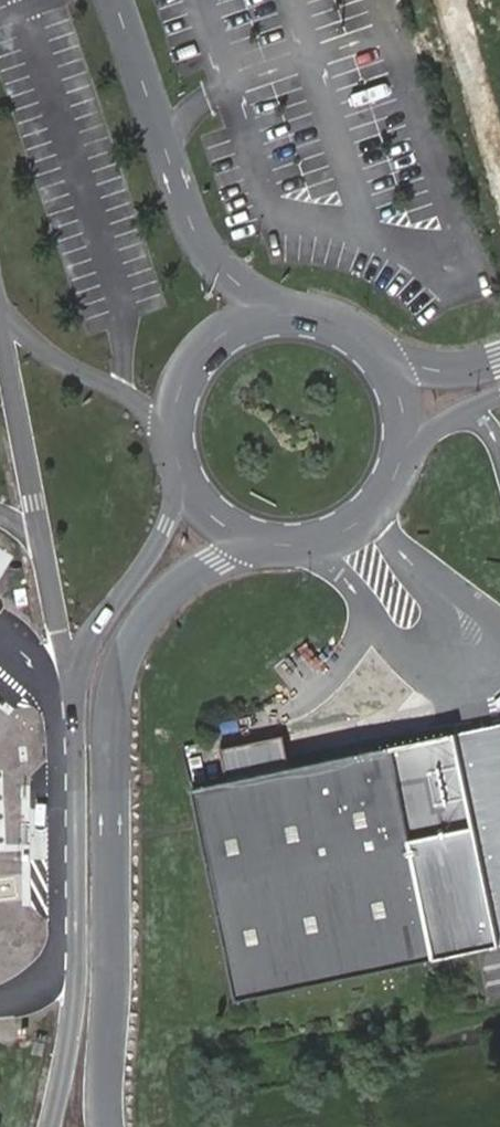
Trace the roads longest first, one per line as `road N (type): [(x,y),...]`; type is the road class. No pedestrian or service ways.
road 1 (unclassified): [(177,457),(168,525),(80,661),(75,1005),(52,1126)]
road 2 (unclassified): [(108,1126),(111,726),(119,668),(169,591),(228,556),(278,545)]
road 3 (unclassified): [(369,345),(337,324),(300,315),(233,329),(186,379),(175,412),(177,457)]
road 4 (unclassified): [(278,545),(318,542),(354,526),(383,498),(400,465)]
road 5 (unclassified): [(177,457),(210,513),(241,534),(278,545)]
road 6 (unclassified): [(499,361),(456,371),(414,367),(369,345)]
road 7 (unclassified): [(400,465),(402,401),(369,345)]
road 8 (unclassified): [(400,465),(451,420),(499,397)]

